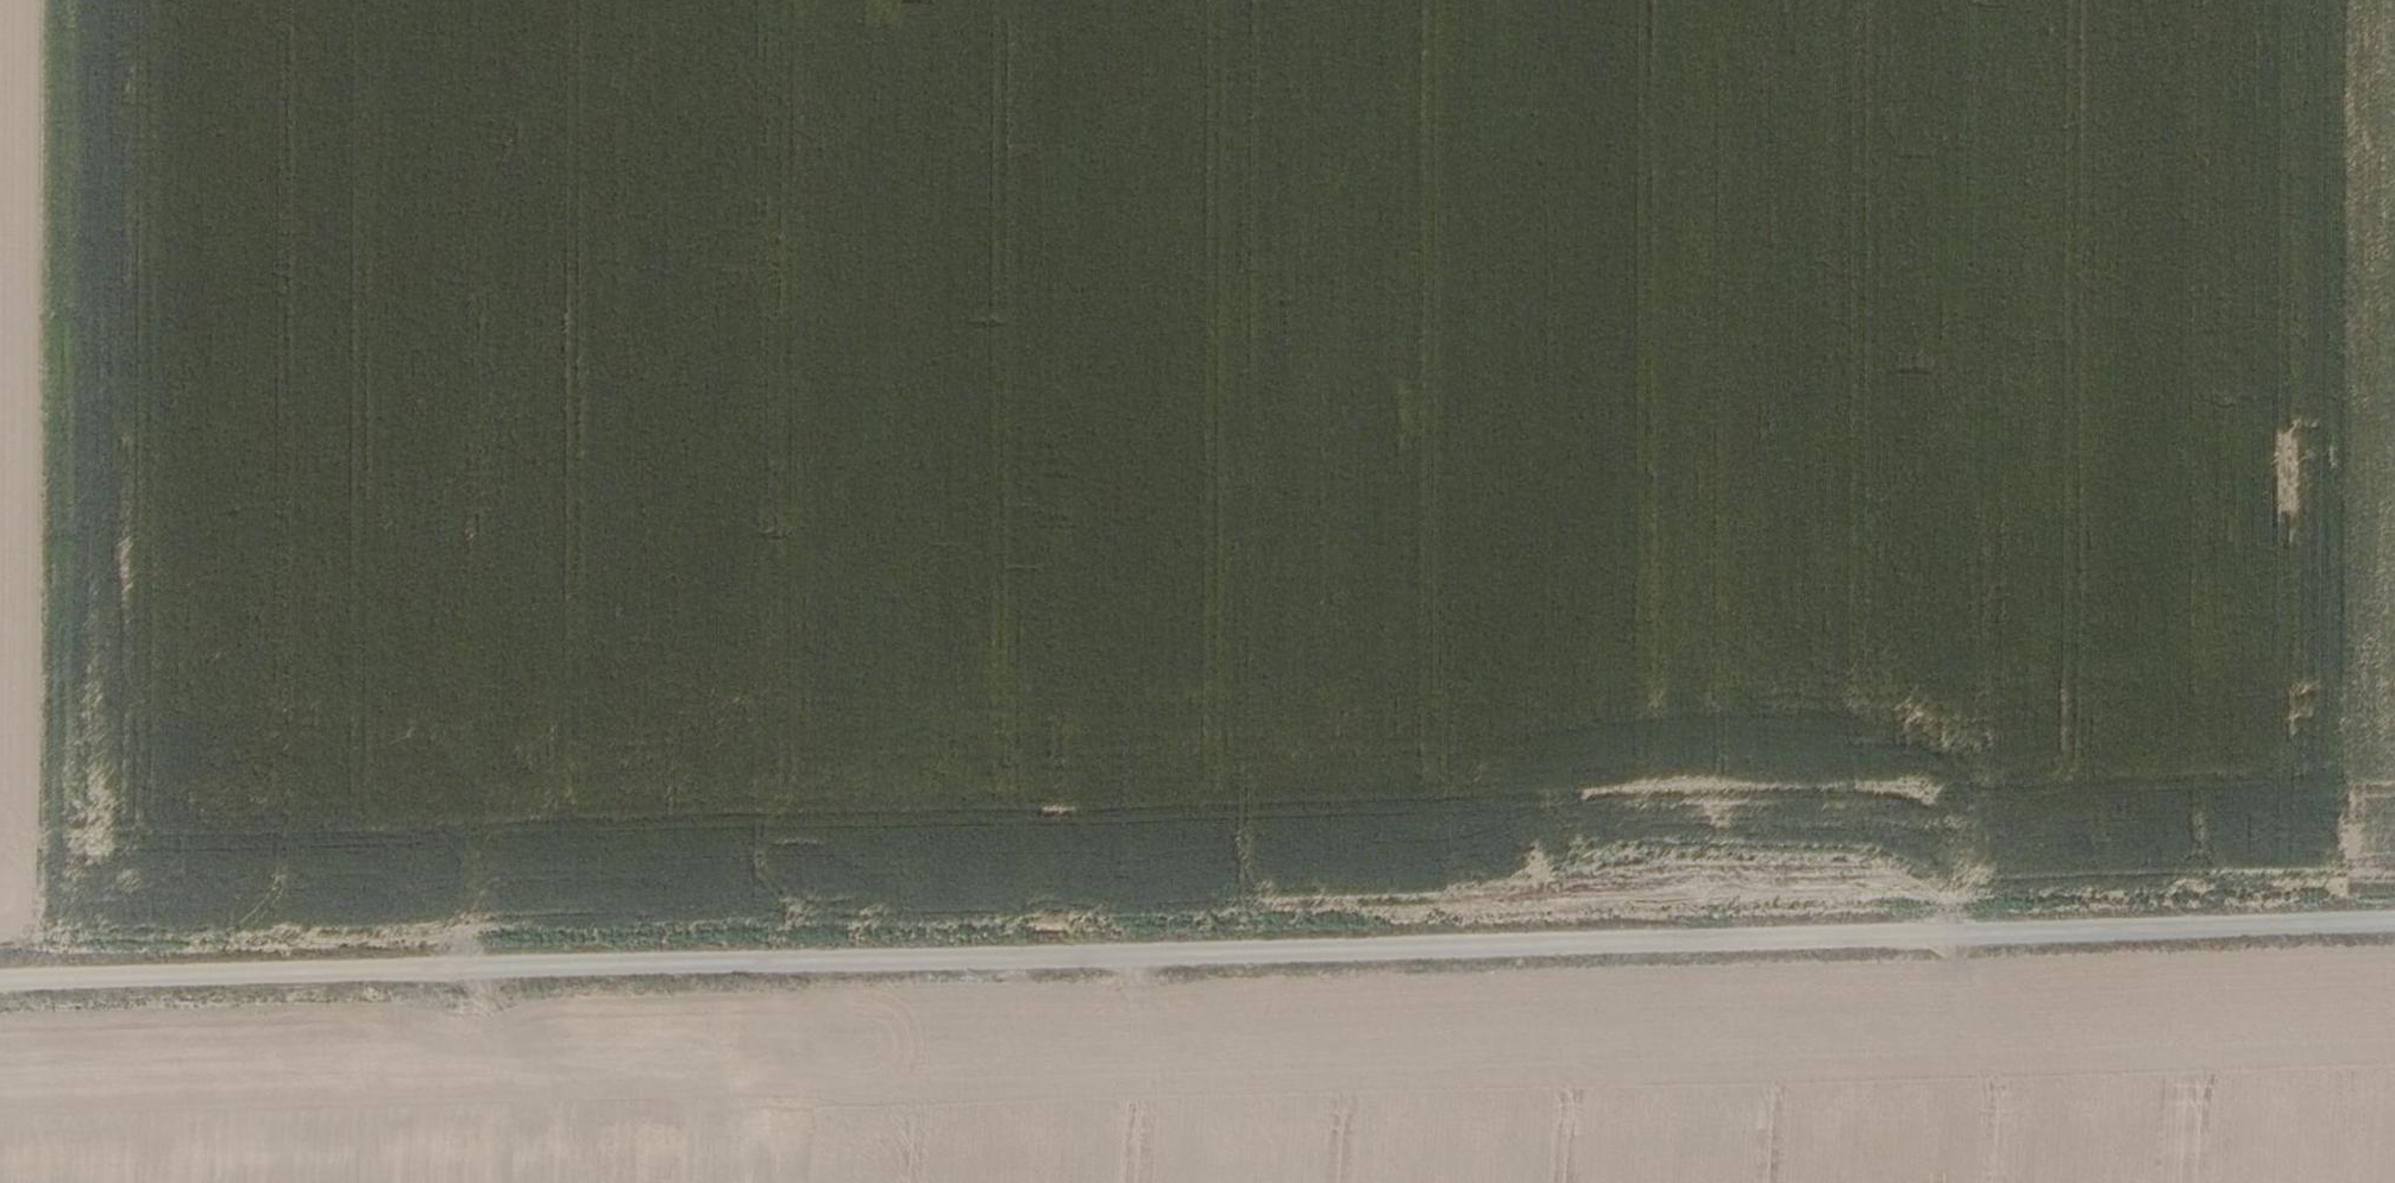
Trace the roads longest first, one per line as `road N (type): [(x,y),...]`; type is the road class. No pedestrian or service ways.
road 1 (track): [(2394,917),(0,978)]

